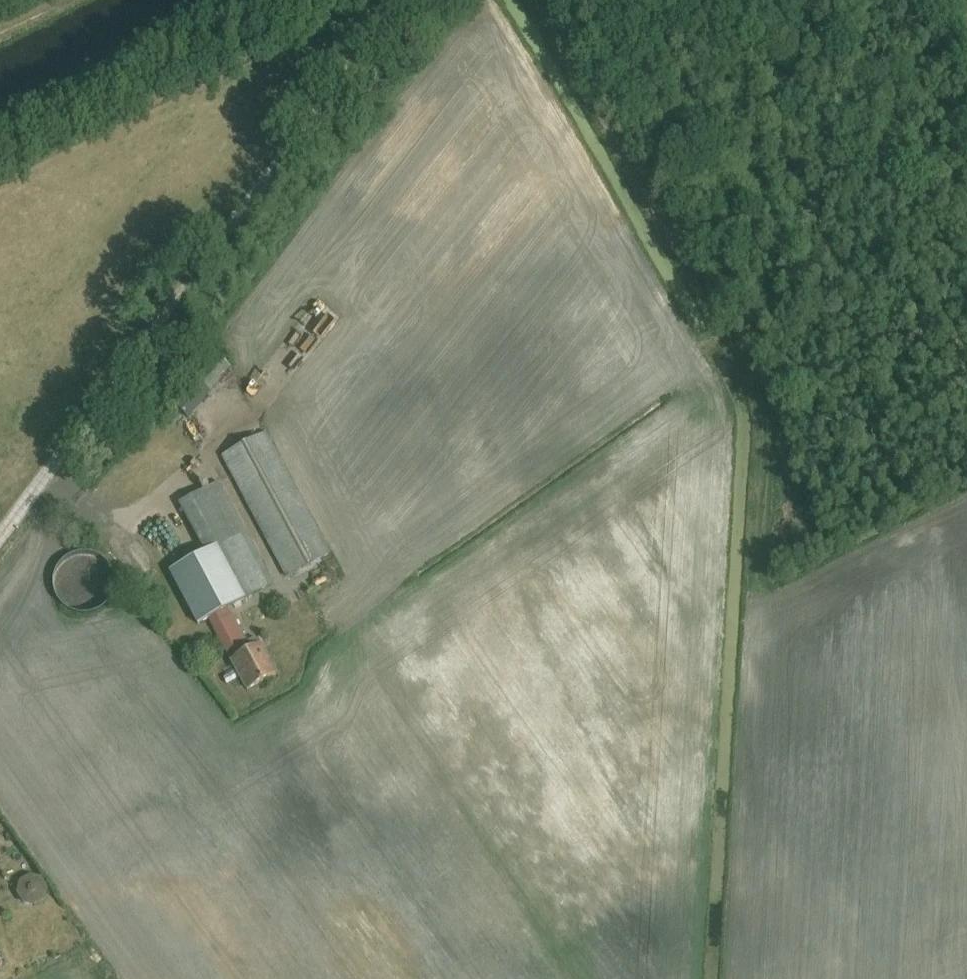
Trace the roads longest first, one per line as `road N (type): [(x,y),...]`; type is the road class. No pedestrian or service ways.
road 1 (unclassified): [(394,0),(0,540)]

